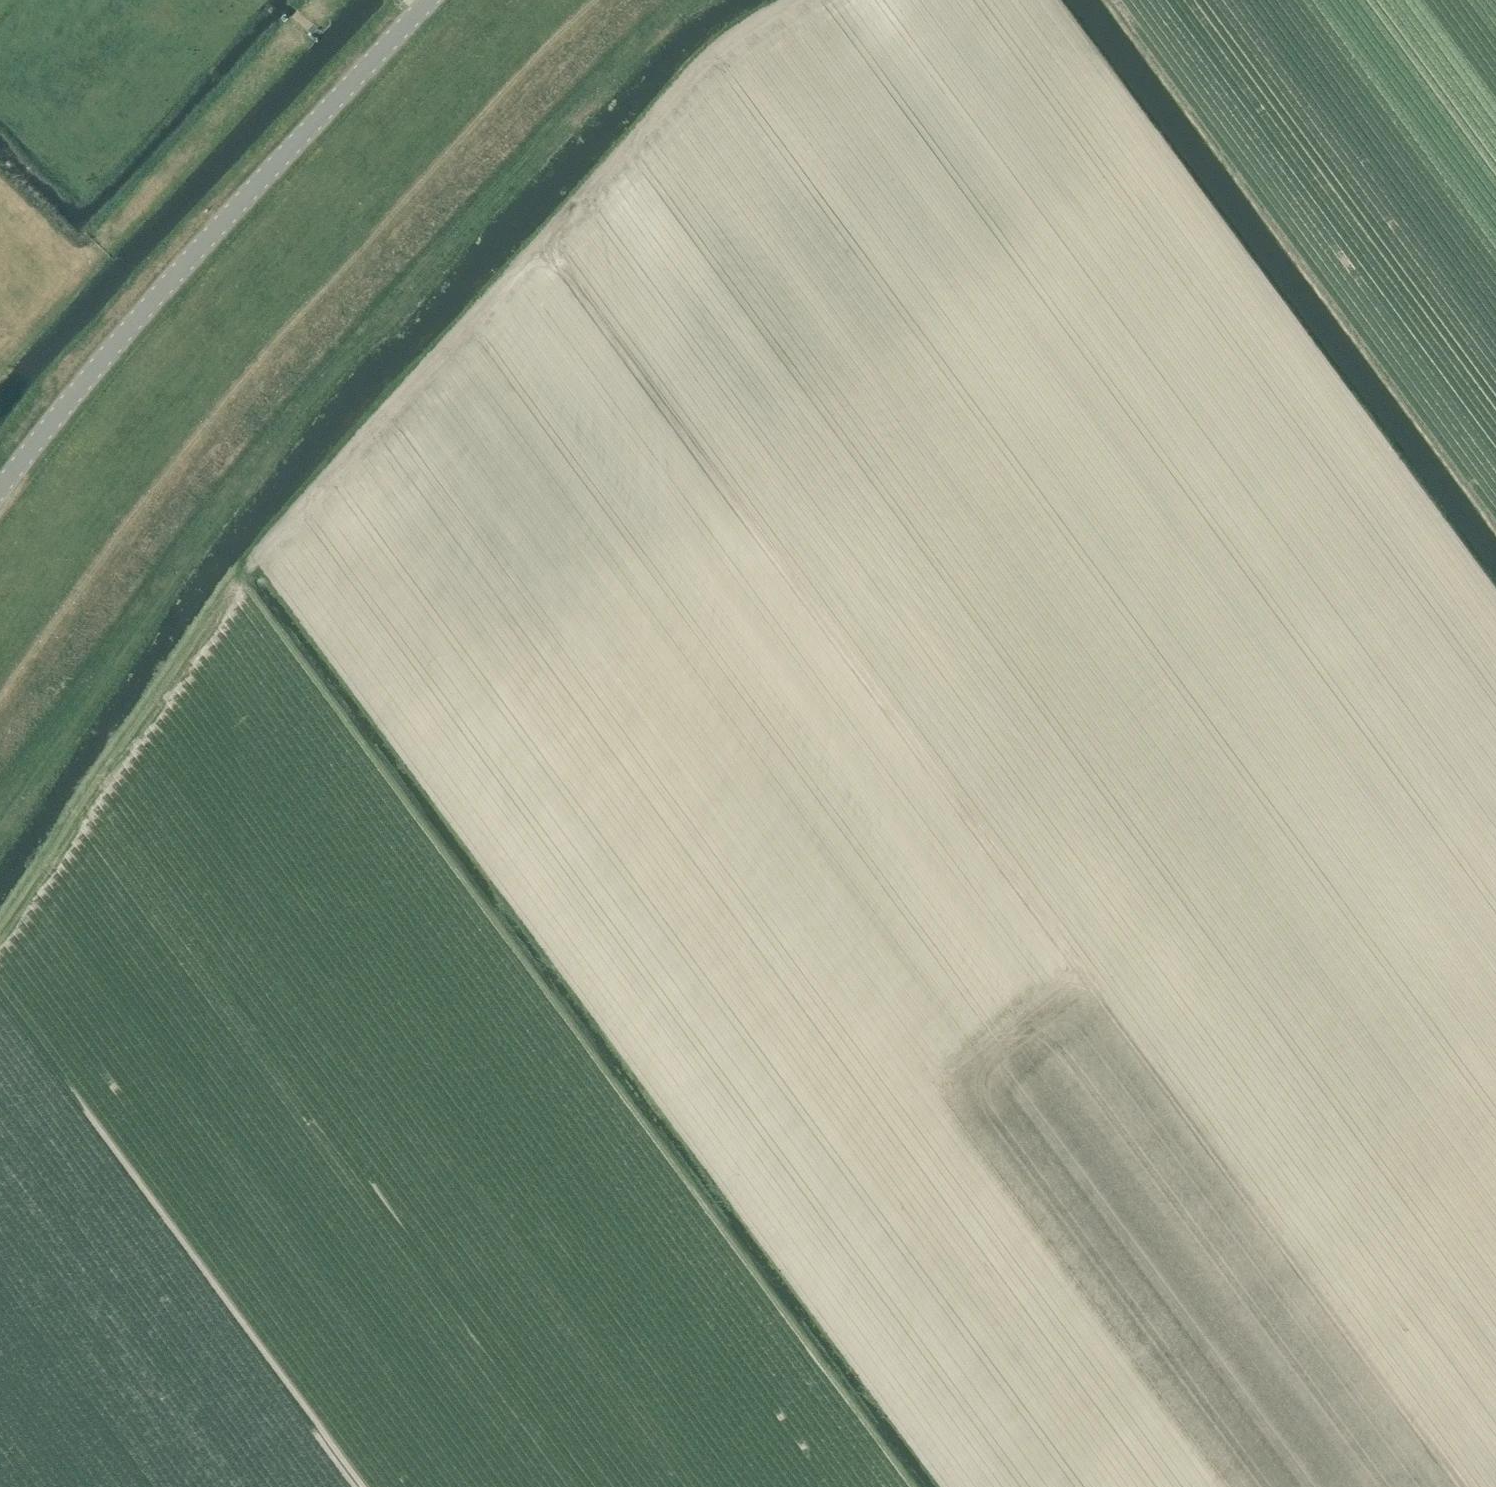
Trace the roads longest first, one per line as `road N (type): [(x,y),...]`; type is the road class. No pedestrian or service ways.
road 1 (unclassified): [(0,493),(241,204),(432,0)]

